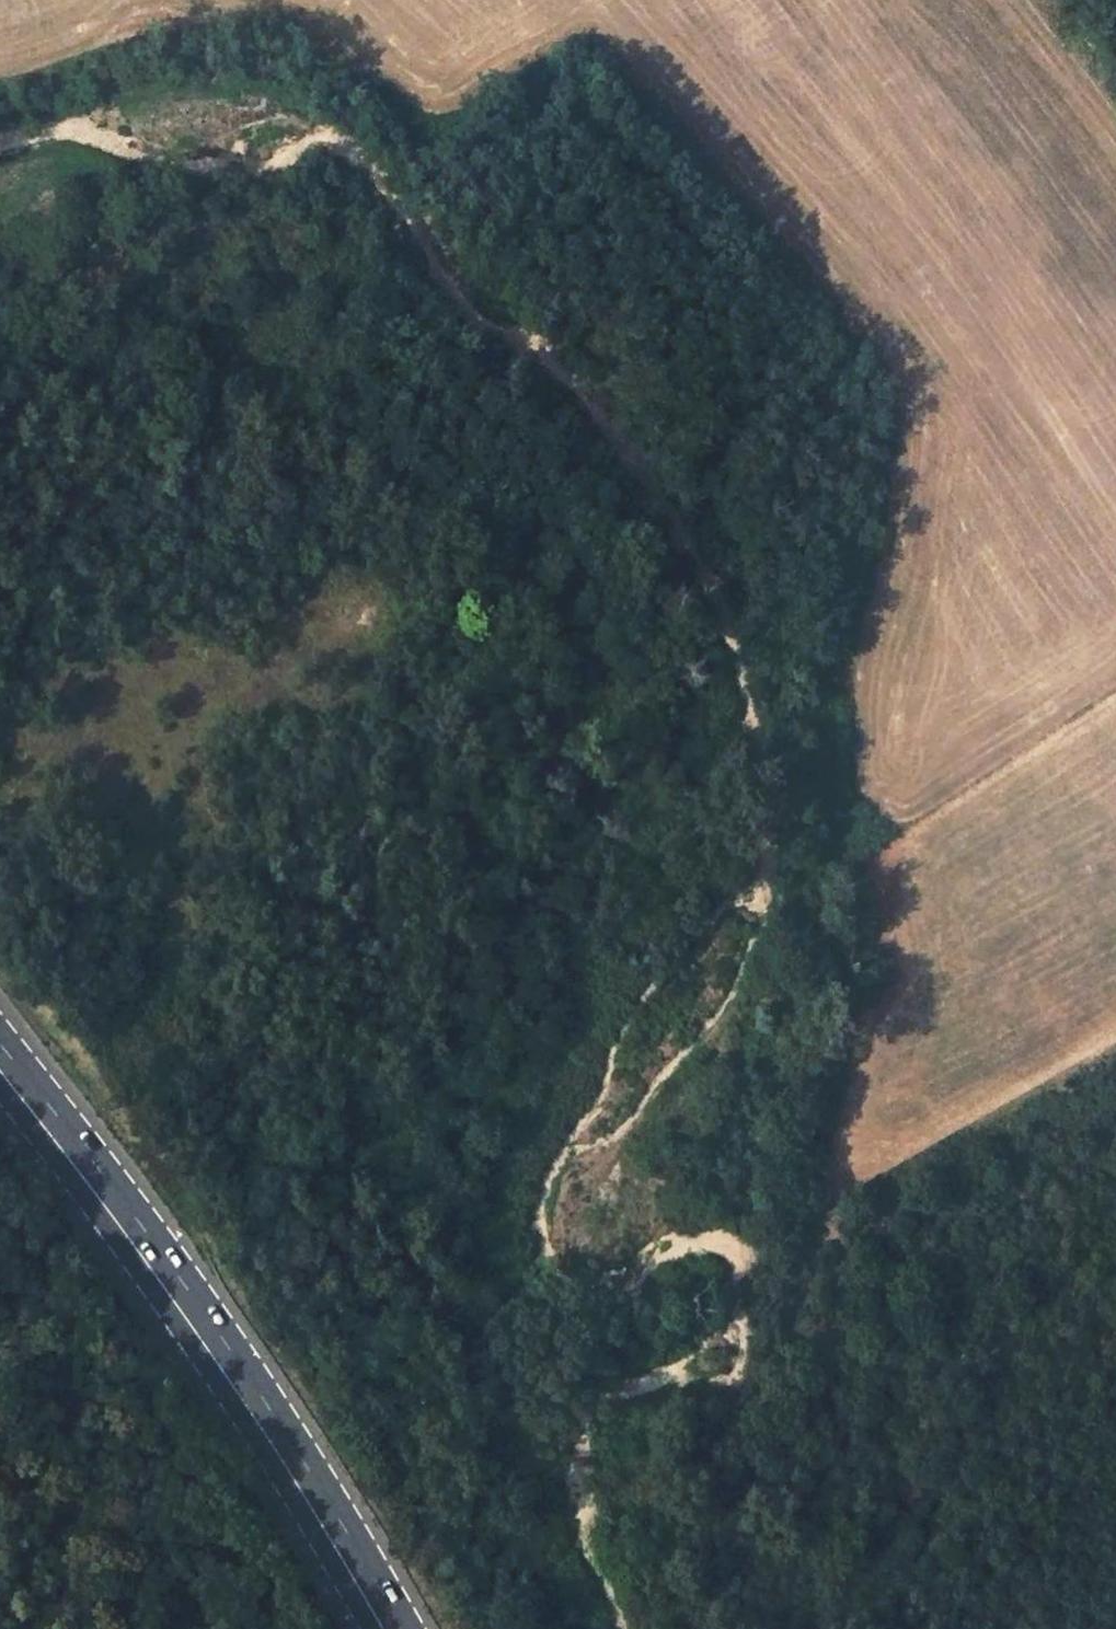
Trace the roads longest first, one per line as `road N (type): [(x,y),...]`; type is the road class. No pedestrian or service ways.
road 1 (primary): [(405,1628),(229,1343),(0,1055)]

